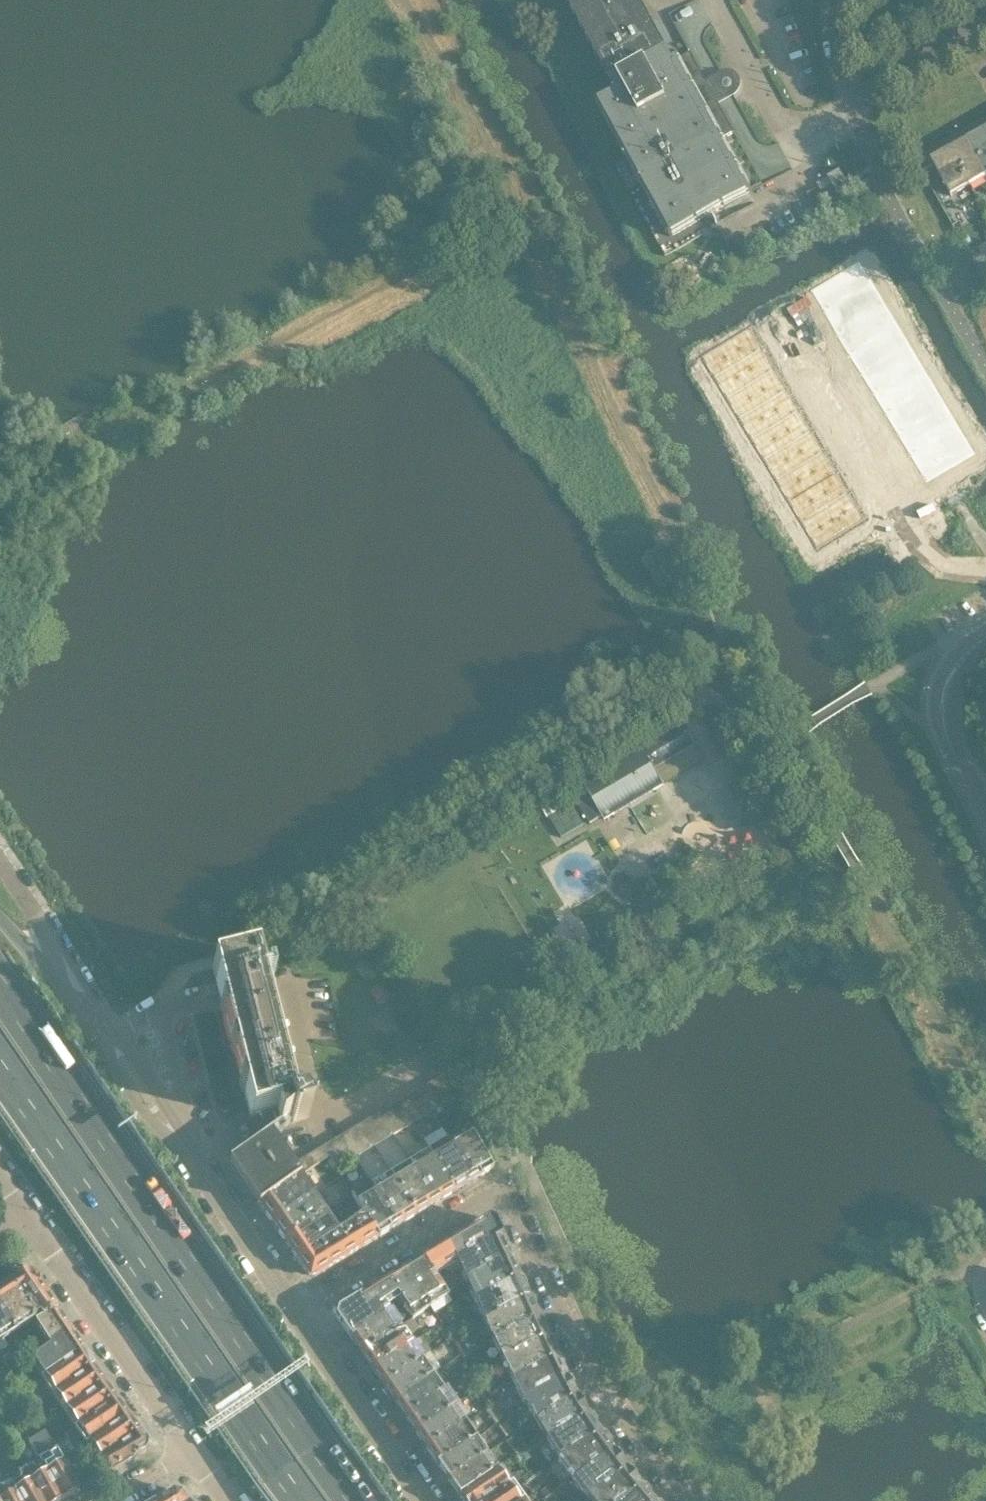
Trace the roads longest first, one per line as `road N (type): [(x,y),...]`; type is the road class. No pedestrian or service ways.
road 1 (motorway): [(357,1500),(0,985)]
road 2 (residential): [(295,1313),(477,1201),(501,1199),(516,1212),(590,1372),(688,1500)]
road 3 (motorway): [(0,1065),(299,1500)]
road 4 (tertiary): [(295,1313),(109,1037)]
road 5 (tertiary): [(197,1452),(33,1218)]
road 6 (tertiary): [(424,1500),(295,1313)]
road 7 (tertiary): [(985,811),(946,733),(942,703),(955,667),(985,637)]
road 8 (unclassified): [(853,102),(985,25)]

